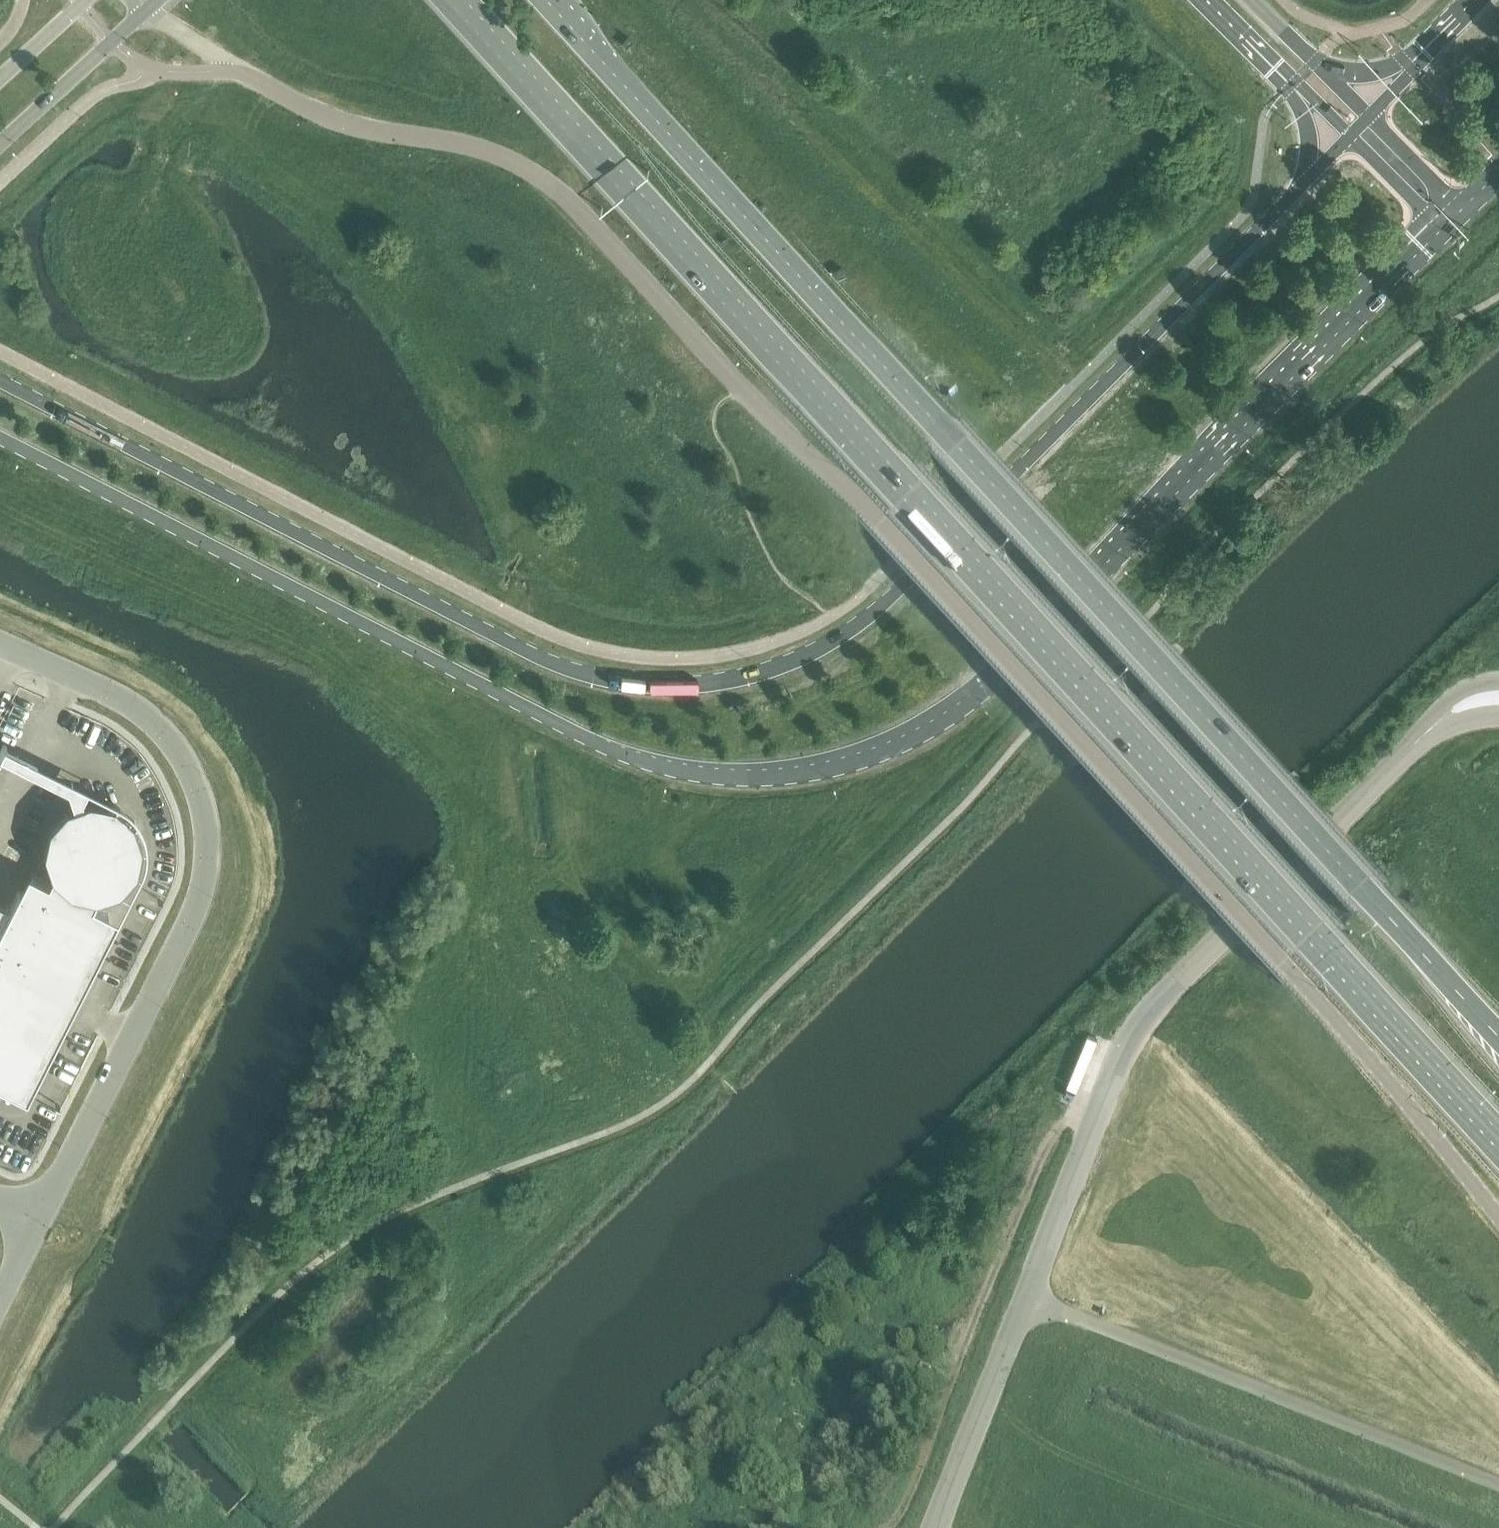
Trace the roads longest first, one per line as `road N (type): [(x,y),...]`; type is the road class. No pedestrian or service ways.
road 1 (unclassified): [(1498,1219),(1345,1032),(880,523),(754,406),(564,197),(472,147),(333,121),(231,72),(147,11)]
road 2 (primary): [(0,438),(636,762),(708,779),(817,778),(900,750),(961,710),(1442,229)]
road 3 (primary): [(1303,188),(895,597),(790,664),(713,685),(611,683),(548,665),(0,382)]
road 4 (primary): [(461,0),(1498,1137)]
road 5 (primary): [(1498,1036),(551,0)]
road 6 (unclassified): [(36,1219),(194,913),(207,846),(193,780),(158,727),(125,701),(0,644)]
road 7 (tertiary): [(1424,735),(1146,1012),(1121,1055),(1026,1298)]
road 8 (unclassified): [(1498,1483),(1026,1298)]
road 9 (track): [(1095,1123),(1067,1123),(1043,1153),(940,1405)]
road 10 (tertiary): [(1026,1298),(933,1527)]
road 11 (primary): [(0,144),(147,11)]
road 12 (primary): [(1462,210),(1374,122)]
road 13 (primary): [(1355,141),(1442,229)]
road 14 (primary): [(1208,0),(1294,84)]

